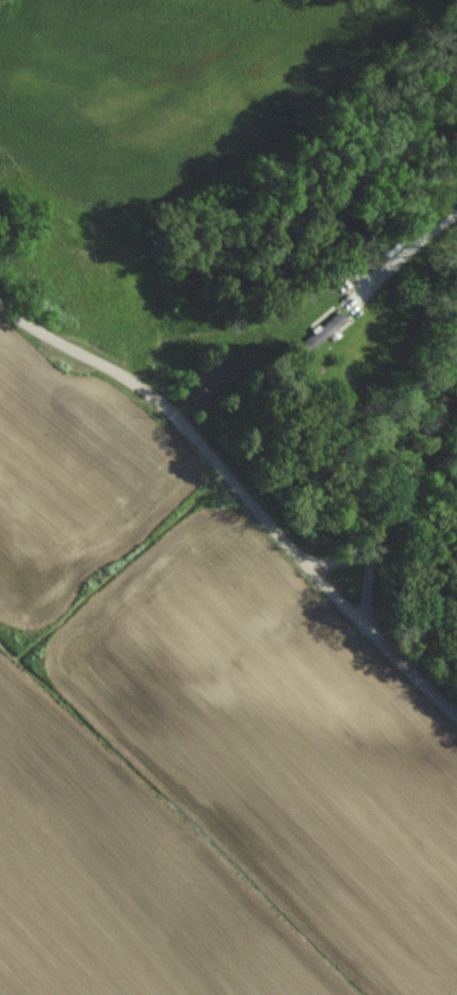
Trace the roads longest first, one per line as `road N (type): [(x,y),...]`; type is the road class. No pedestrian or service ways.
road 1 (residential): [(337,589),(153,393),(22,327),(0,308)]
road 2 (residential): [(337,589),(377,528),(456,366)]
road 3 (residential): [(456,712),(337,589)]

